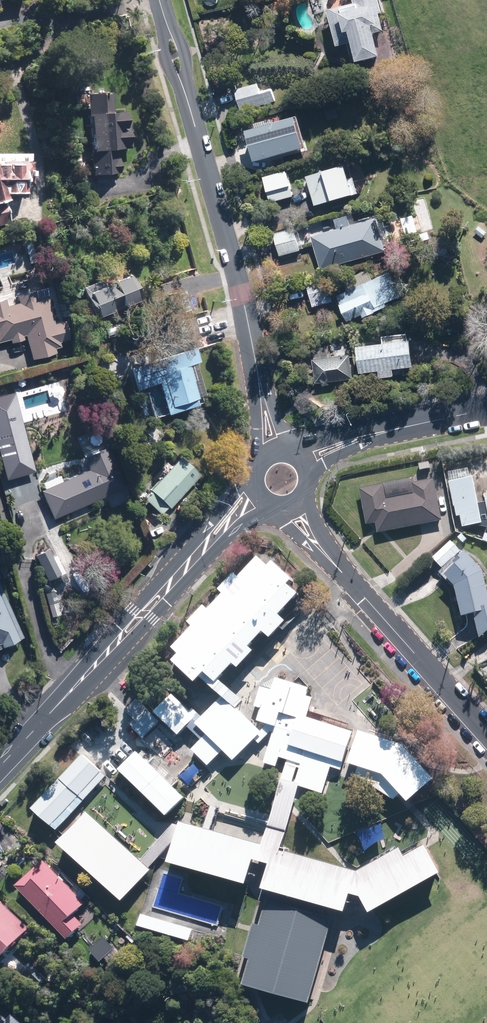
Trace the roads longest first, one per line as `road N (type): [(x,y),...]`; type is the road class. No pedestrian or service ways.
road 1 (residential): [(185,94),(261,392)]
road 2 (tertiary): [(89,671),(255,471)]
road 3 (tertiary): [(270,505),(89,671)]
road 4 (residential): [(486,733),(341,570)]
road 5 (tertiary): [(89,671),(0,767)]

